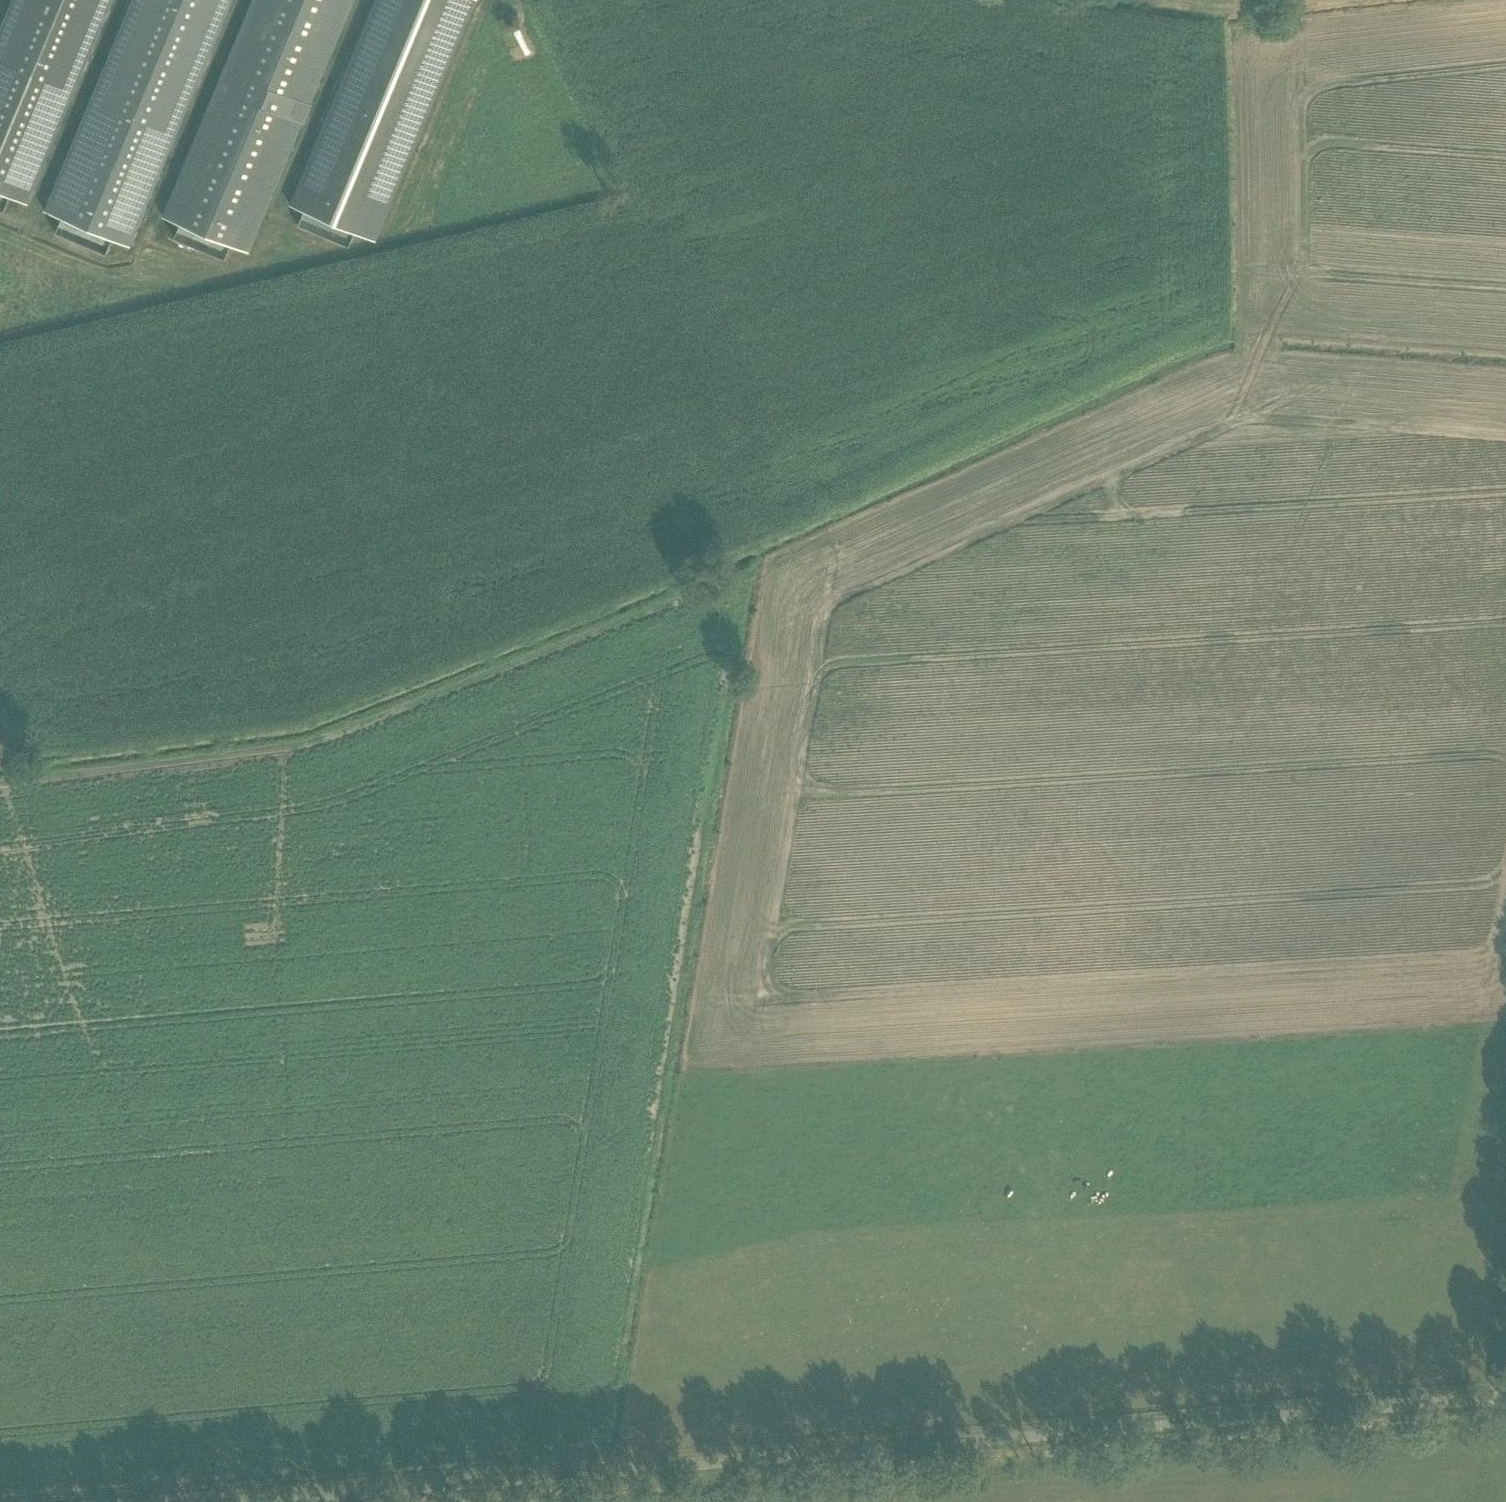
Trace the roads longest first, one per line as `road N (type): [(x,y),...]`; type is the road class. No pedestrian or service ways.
road 1 (unclassified): [(262,1501),(1505,1397)]

